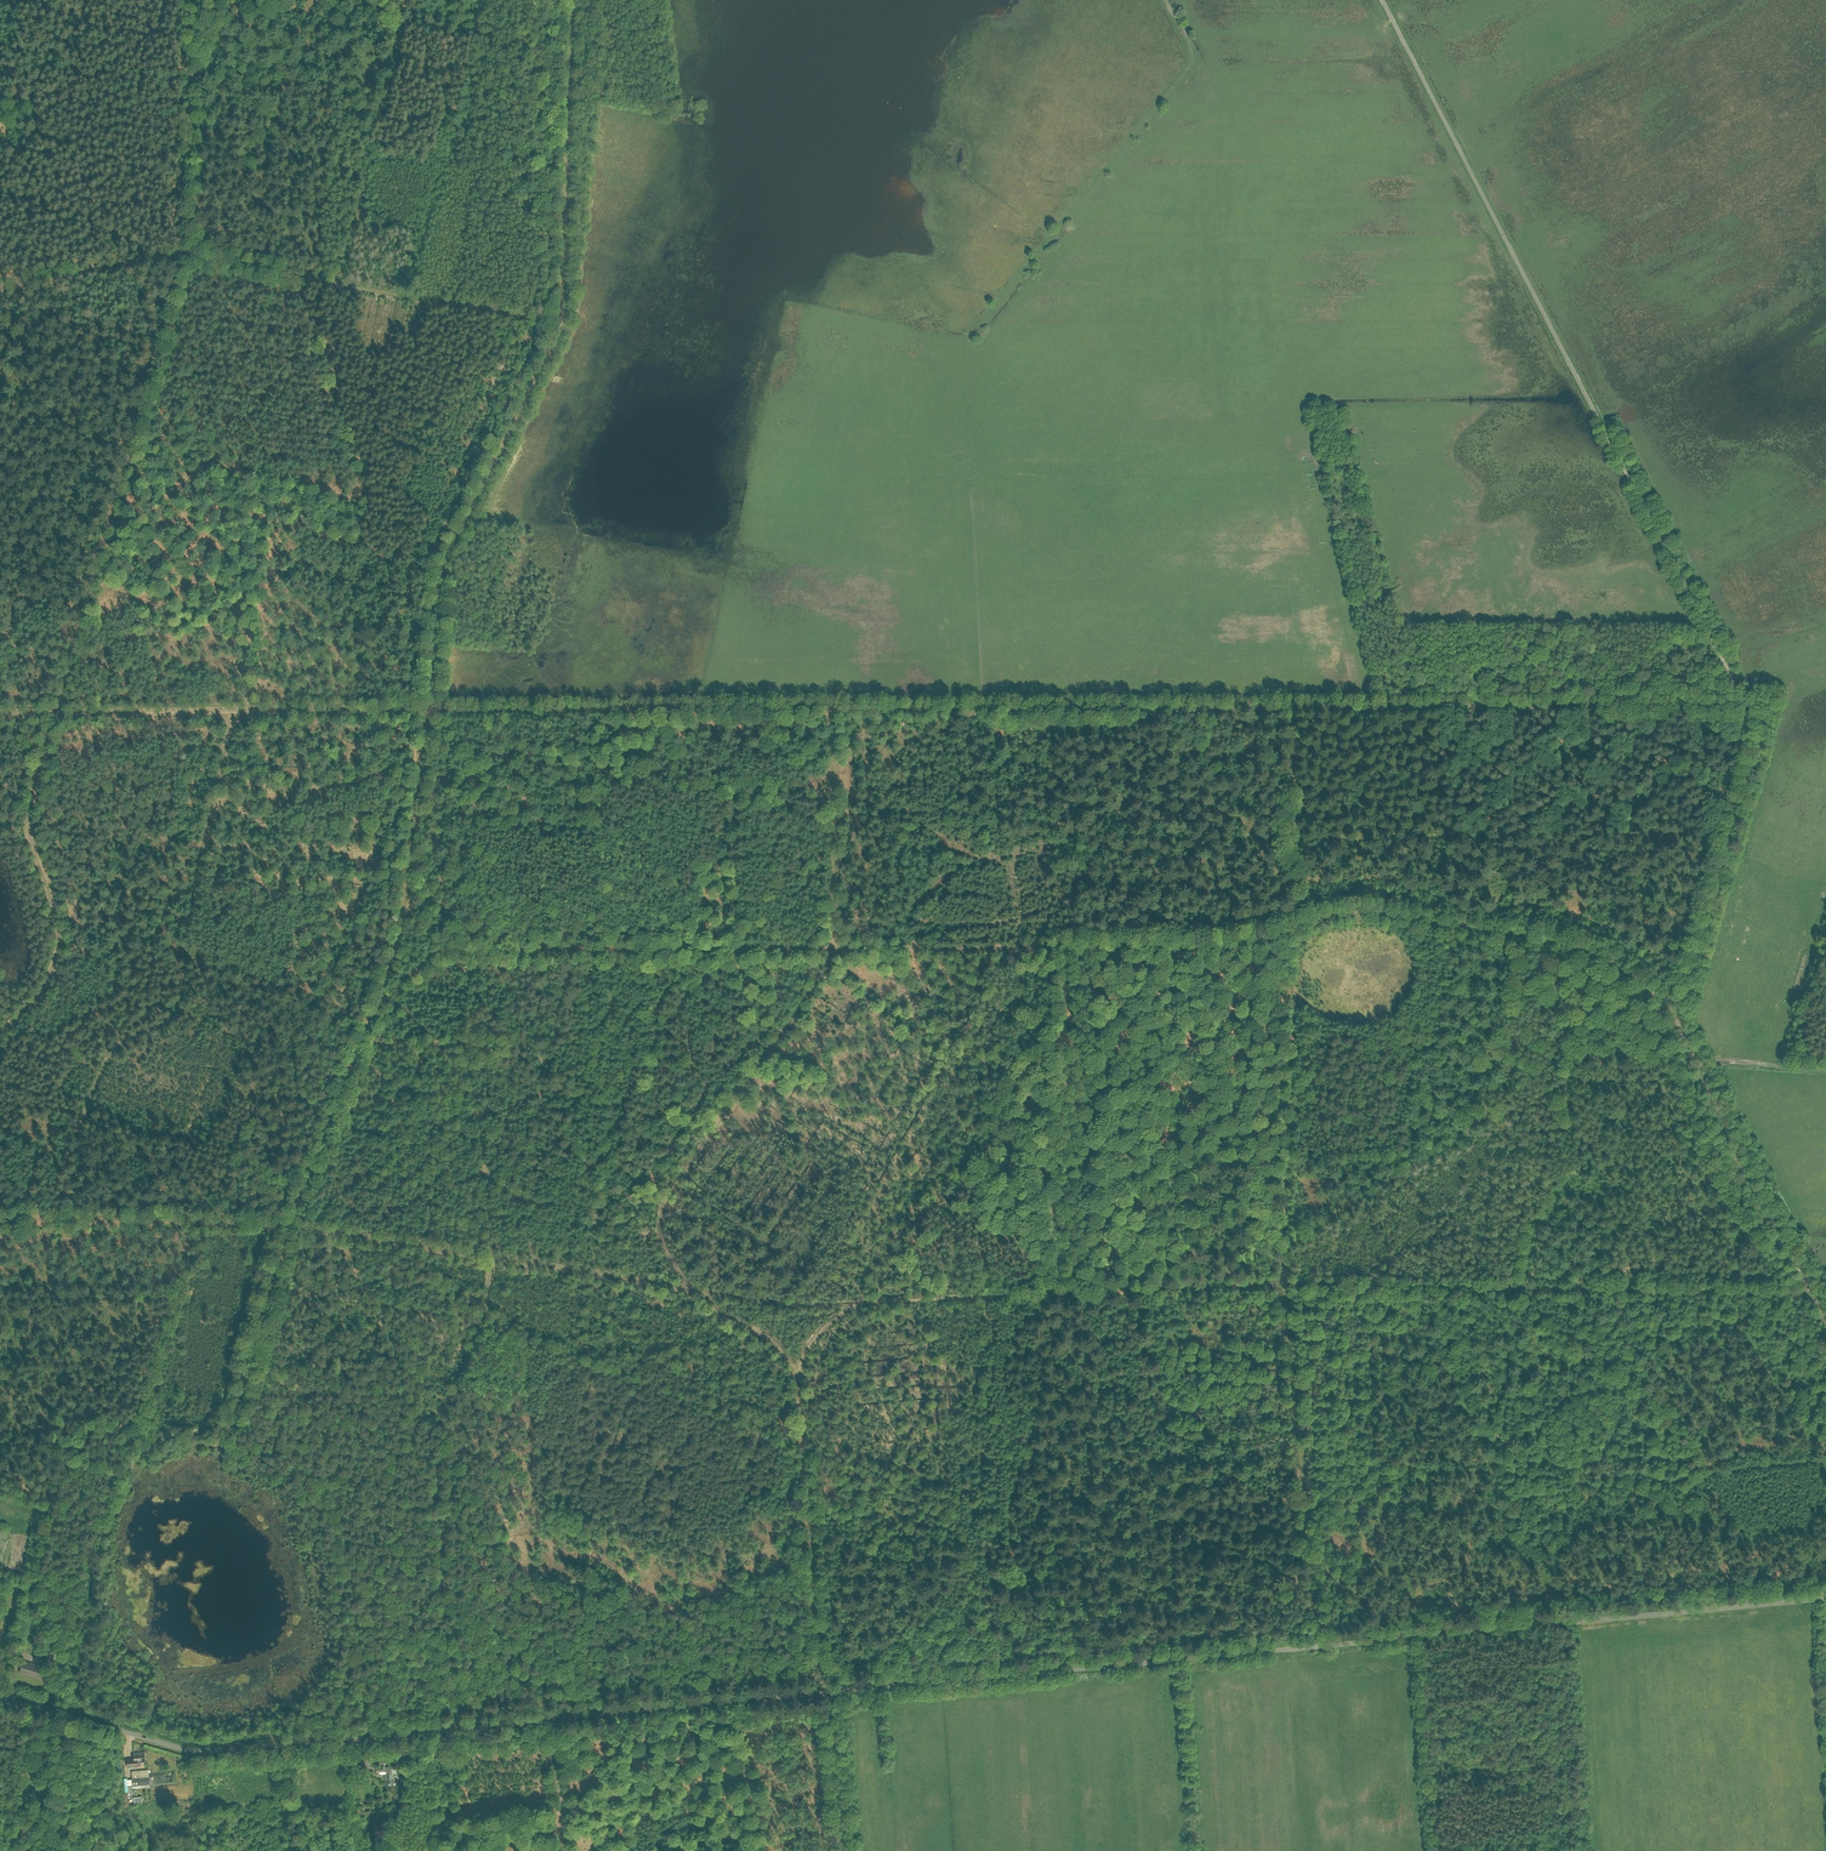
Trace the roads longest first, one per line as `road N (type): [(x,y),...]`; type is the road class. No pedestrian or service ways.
road 1 (unclassified): [(1825,1598),(234,1749),(187,1750),(53,1711)]
road 2 (track): [(583,1270),(595,1150),(616,1084),(610,1062),(527,1029),(443,950),(403,896),(443,561),(561,322),(573,0)]
road 3 (track): [(428,714),(1749,709)]
road 4 (track): [(1640,982),(1591,950),(1540,936),(1377,912),(1215,947),(443,950)]
road 5 (unclassified): [(1749,709),(1381,0)]
road 6 (track): [(1811,1296),(1286,1286),(1036,1295)]
road 7 (track): [(1295,947),(1286,1286),(1321,1645)]
road 8 (track): [(67,1220),(81,1117),(110,1050),(162,1022),(177,1000),(190,895),(232,713)]
road 9 (track): [(800,1367),(694,1288),(673,1255),(664,1212),(678,1180),(841,949)]
road 10 (track): [(59,712),(183,254)]
road 11 (track): [(441,1539),(525,1515),(685,1564),(814,1548)]
road 12 (track): [(561,322),(183,254)]
road 13 (track): [(428,714),(59,712)]
road 14 (track): [(403,896),(383,982),(285,1227)]
road 15 (track): [(59,712),(29,828),(61,920),(44,986),(0,1025)]
road 16 (track): [(1674,1015),(1763,712),(1749,709)]
road 17 (track): [(285,1227),(583,1270)]
road 18 (track): [(1825,1321),(1695,1060)]
road 19 (track): [(0,1218),(285,1227)]
road 20 (track): [(850,1302),(734,1294),(583,1270)]
road 21 (track): [(850,1302),(817,1331),(800,1362),(814,1548)]
road 22 (track): [(183,254),(192,0)]
road 23 (track): [(835,711),(837,949)]
road 24 (track): [(285,1227),(222,1445)]
road 25 (track): [(436,1472),(440,1423),(472,1352),(490,1256)]
road 26 (track): [(453,1728),(441,1539)]
road 27 (track): [(0,289),(183,254)]
road 28 (track): [(1036,1295),(850,1302)]
road 29 (track): [(1291,709),(1295,895)]
road 30 (track): [(814,1548),(827,1692)]
road 31 (track): [(551,1718),(564,1850)]
road 32 (track): [(1825,1067),(1695,1060)]

